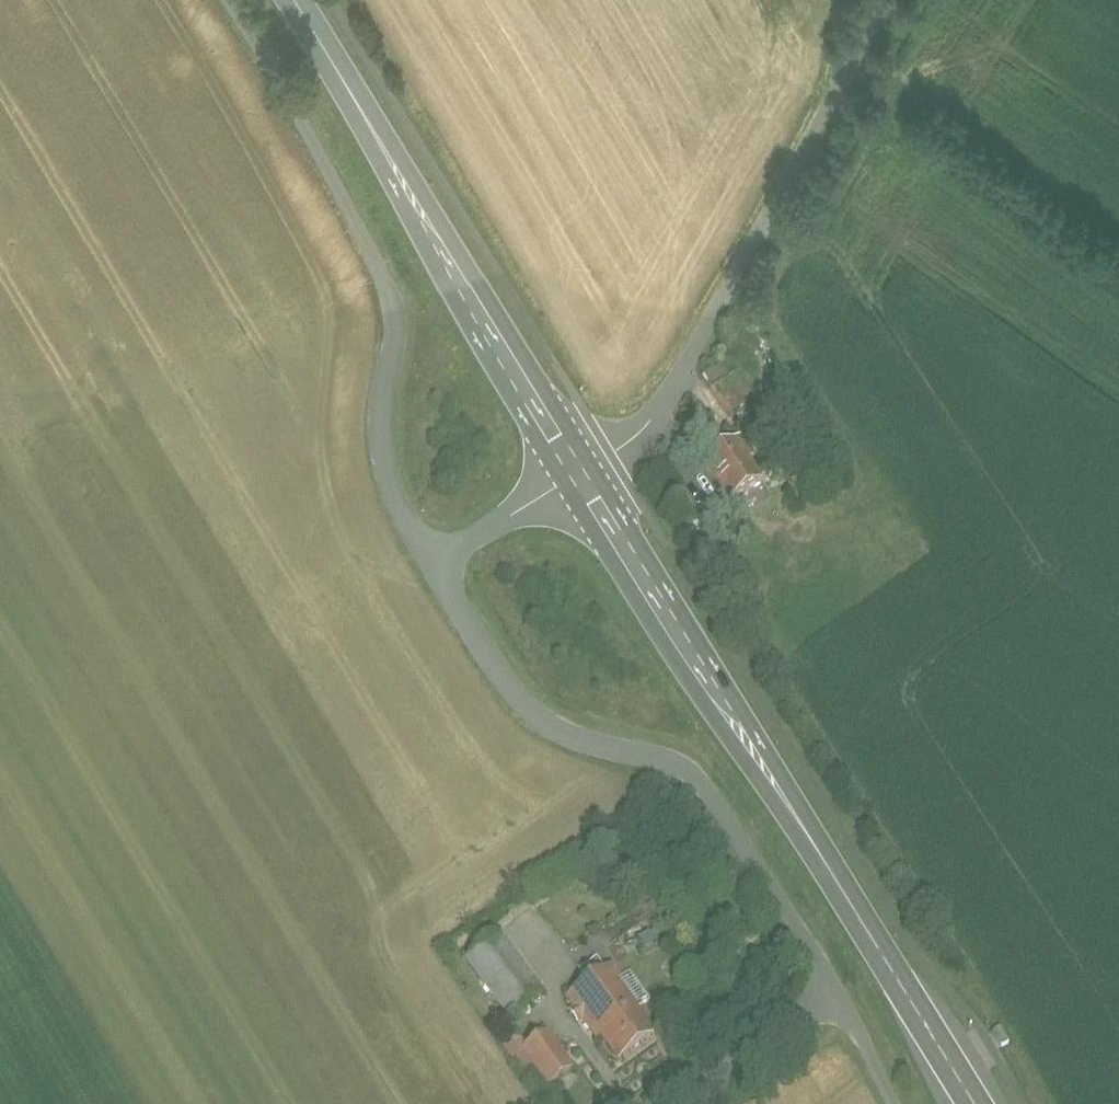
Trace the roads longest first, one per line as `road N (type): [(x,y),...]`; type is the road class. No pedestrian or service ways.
road 1 (primary): [(578,480),(975,1103)]
road 2 (residential): [(434,568),(387,480),(380,433),(396,305),(227,0)]
road 3 (residential): [(434,568),(498,675),(537,717),(568,735),(669,759),(699,777),(839,1002)]
road 4 (residential): [(888,0),(658,406),(578,480)]
road 5 (primary): [(295,0),(578,480)]
road 6 (residential): [(839,1002),(696,1103)]
road 7 (residential): [(578,480),(434,568)]

